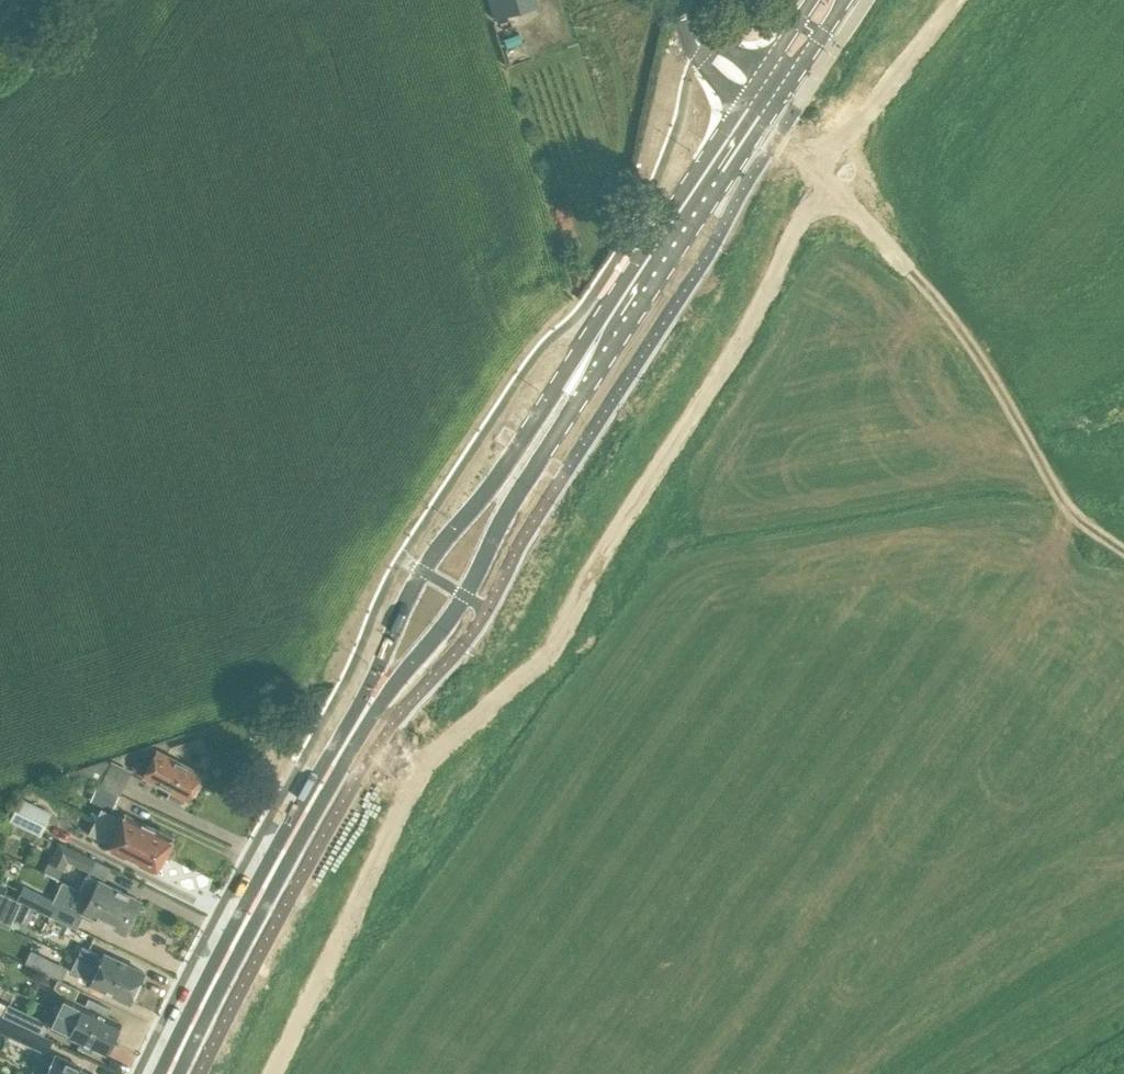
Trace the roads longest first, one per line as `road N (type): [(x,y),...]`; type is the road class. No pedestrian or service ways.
road 1 (primary): [(377,695),(450,615),(767,110)]
road 2 (primary): [(740,107),(491,497),(423,575),(377,695)]
road 3 (track): [(1123,561),(1064,517),(941,306),(821,168)]
road 4 (primary): [(169,1073),(251,908),(377,695)]
road 5 (track): [(821,168),(958,0)]
road 6 (primary): [(767,110),(841,0)]

